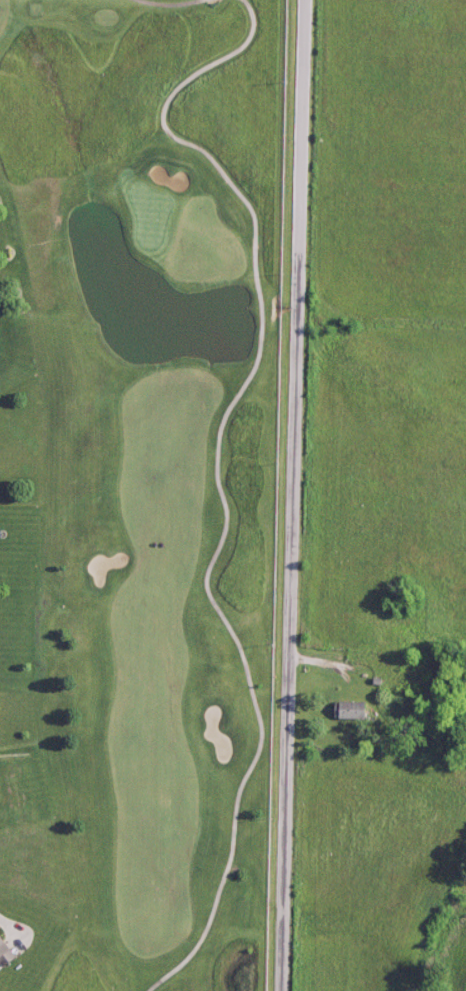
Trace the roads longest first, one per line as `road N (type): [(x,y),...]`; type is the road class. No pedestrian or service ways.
road 1 (residential): [(309,0),(283,990)]

